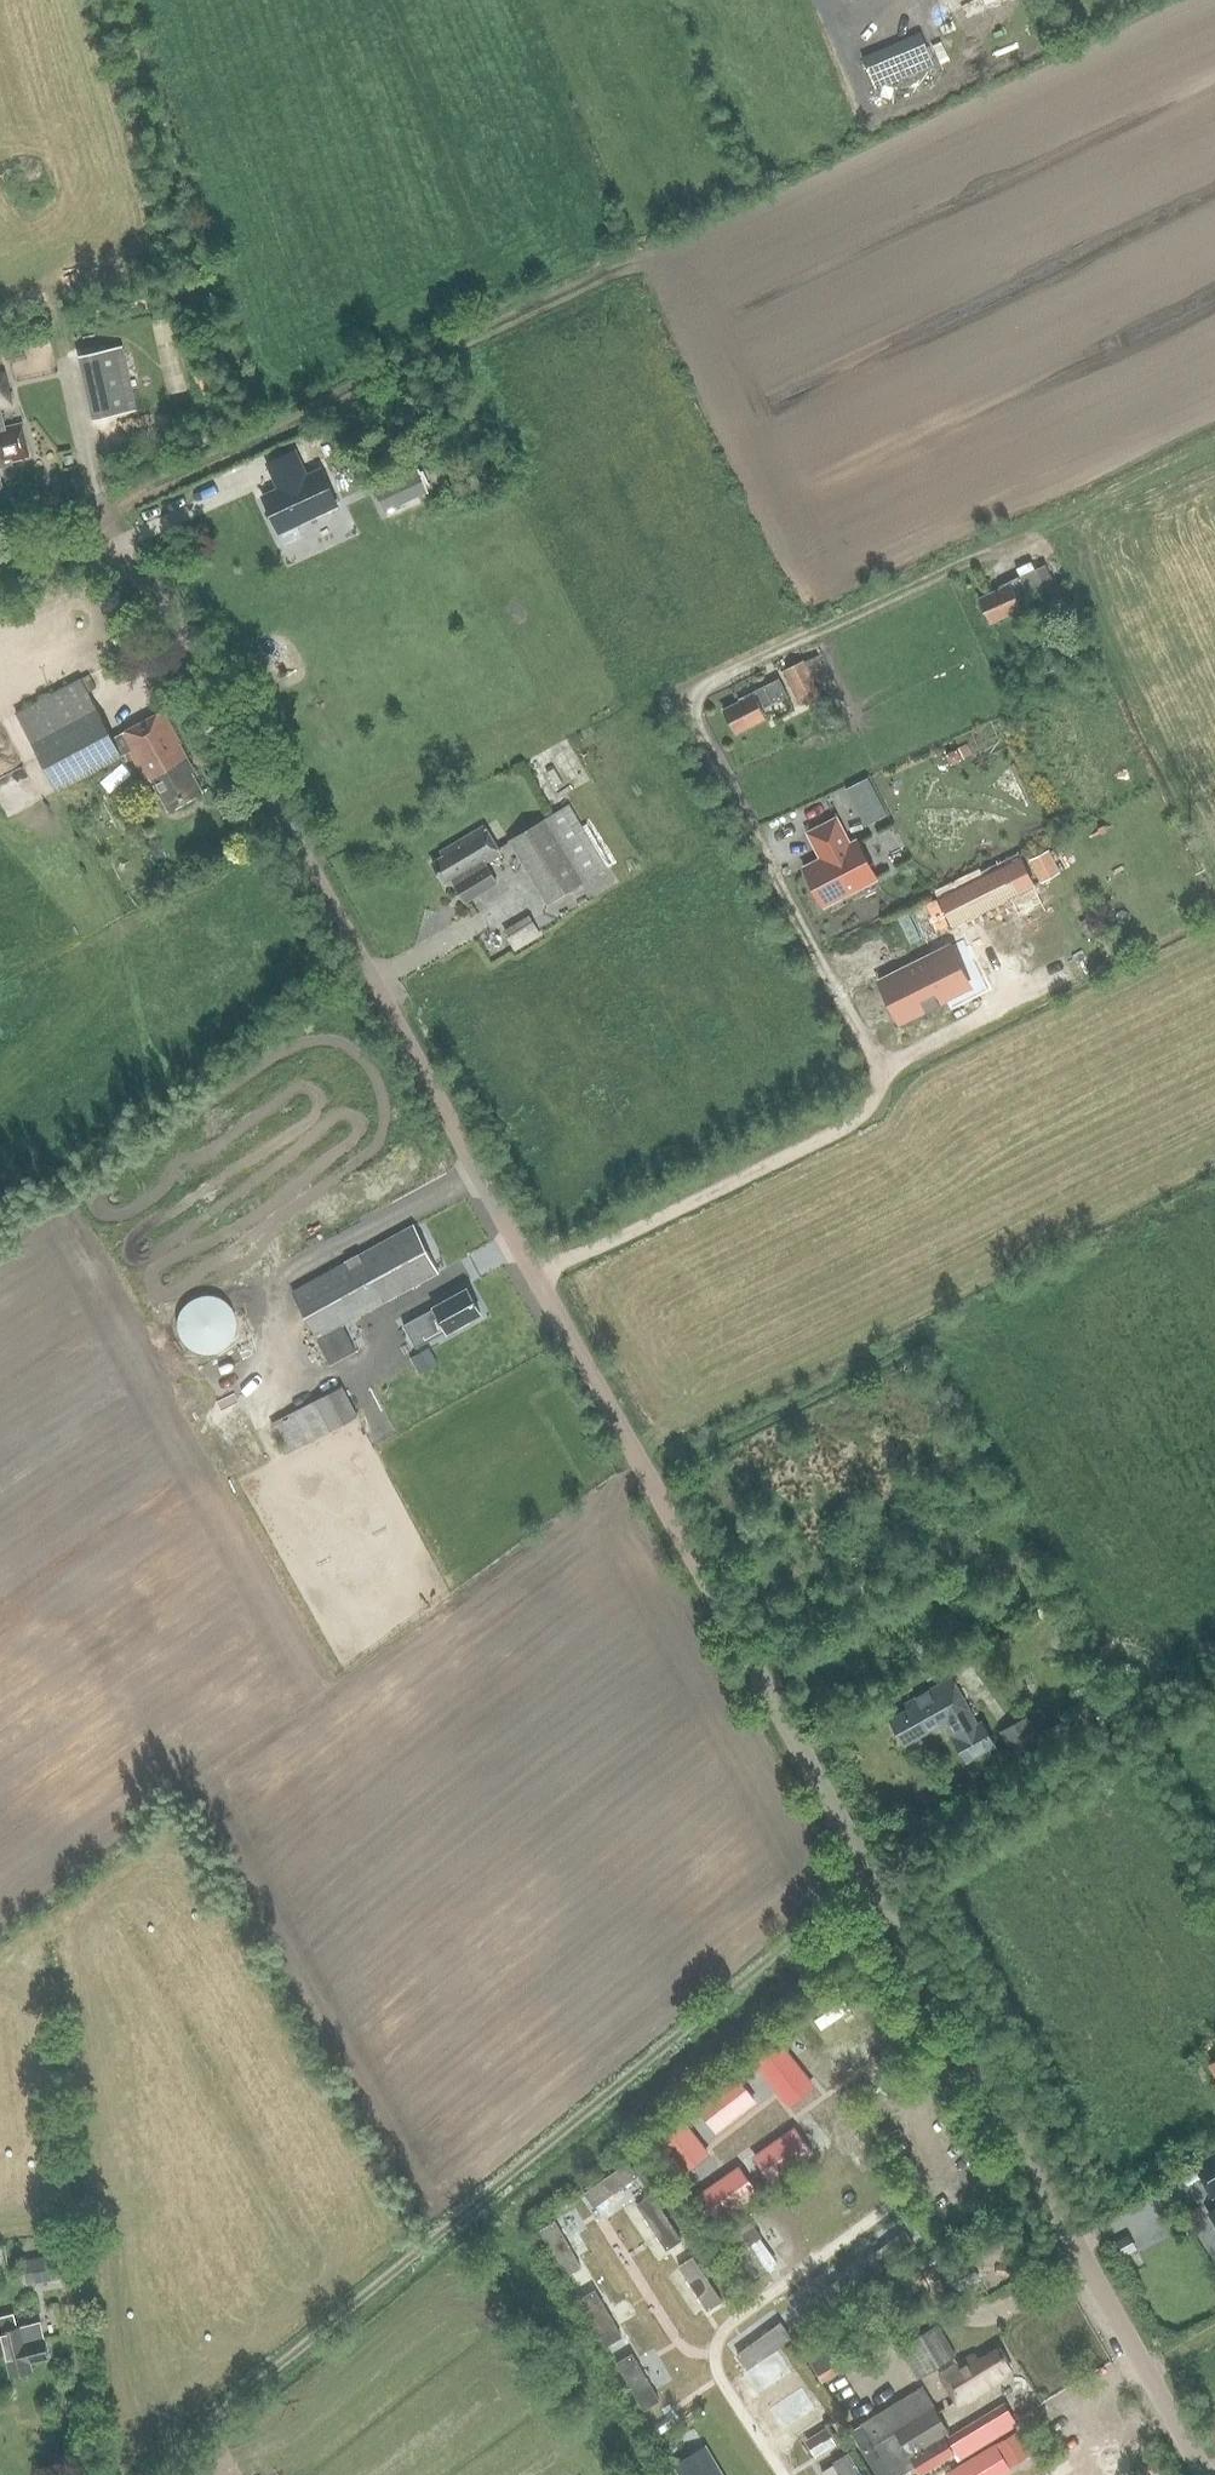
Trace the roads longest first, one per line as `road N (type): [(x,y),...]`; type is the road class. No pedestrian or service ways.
road 1 (unclassified): [(1204,2474),(154,599),(133,572),(98,553),(59,549),(0,558)]
road 2 (track): [(1016,539),(696,690),(691,699),(875,1064),(867,1109),(534,1277)]
road 3 (track): [(152,2474),(869,1880)]

